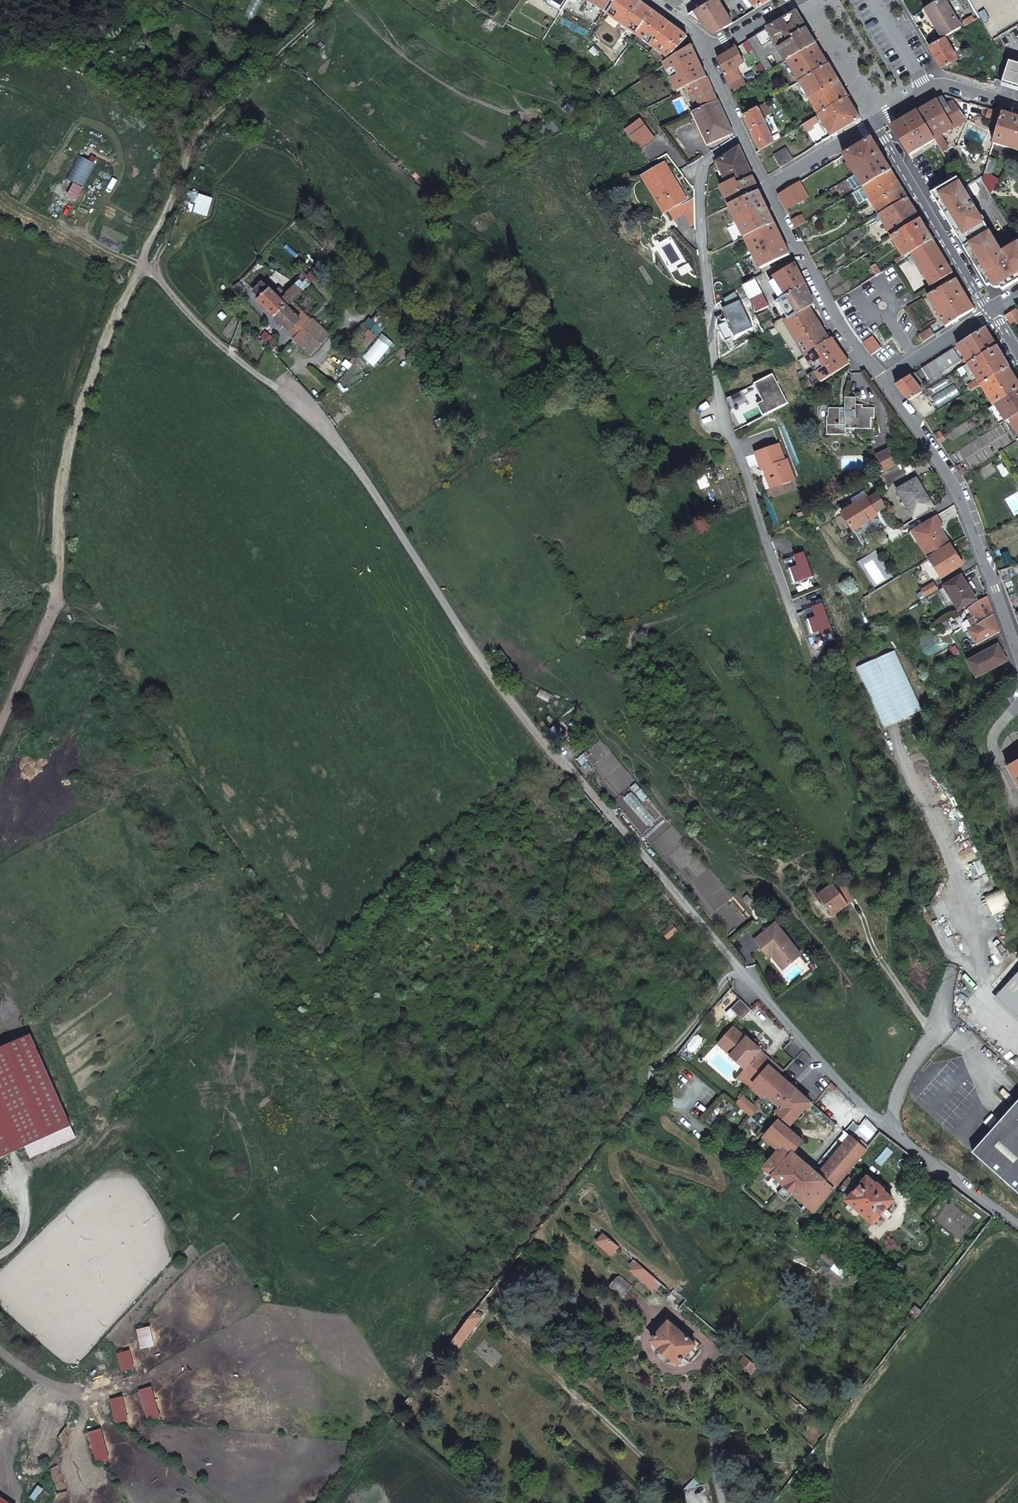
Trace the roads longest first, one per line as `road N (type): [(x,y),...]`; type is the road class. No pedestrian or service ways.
road 1 (unclassified): [(1017,1226),(851,1095),(731,941),(546,738),(324,425),(216,338),(144,263)]
road 2 (track): [(333,0),(254,90),(208,124),(103,339),(80,407),(56,532),(65,571),(0,733)]
road 3 (residential): [(1017,653),(958,491),(882,381)]
road 4 (residential): [(882,381),(828,314),(769,187)]
road 5 (residential): [(993,313),(877,122)]
road 6 (track): [(192,160),(149,38),(147,0)]
road 7 (residential): [(769,187),(703,50)]
road 8 (residential): [(807,0),(872,113)]
road 9 (residential): [(882,381),(993,313)]
road 10 (residential): [(877,122),(769,187)]

